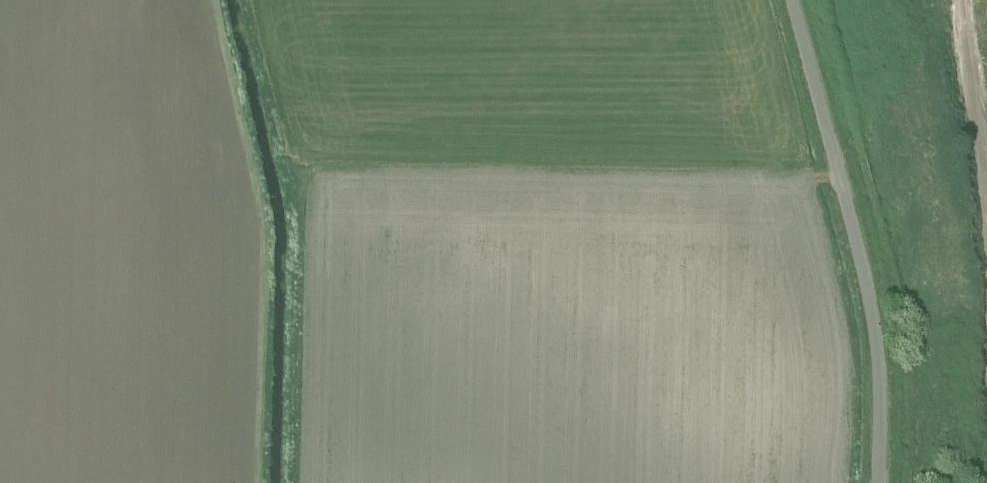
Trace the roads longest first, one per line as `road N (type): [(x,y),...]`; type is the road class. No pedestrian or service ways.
road 1 (unclassified): [(880,482),(877,311),(794,0)]

